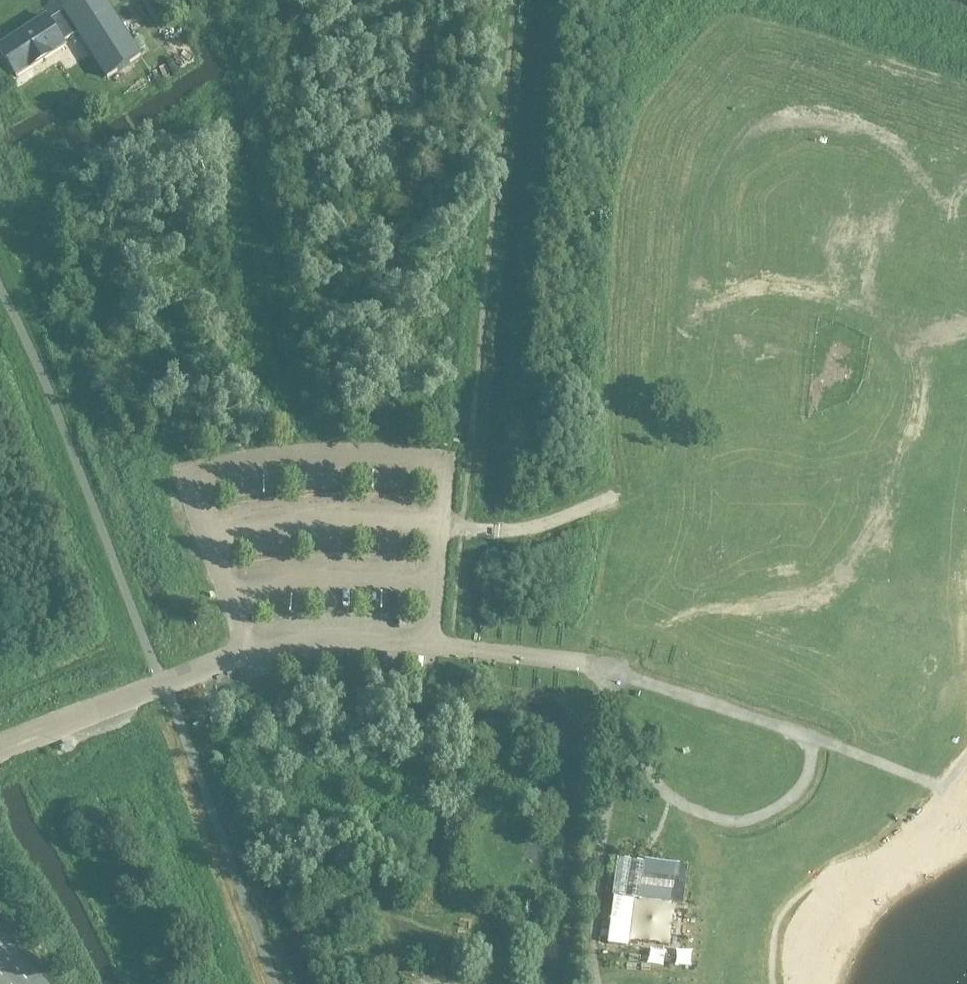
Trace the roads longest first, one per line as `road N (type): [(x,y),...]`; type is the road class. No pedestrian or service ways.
road 1 (unclassified): [(0,750),(241,653),(289,643),(477,649),(624,675)]
road 2 (track): [(612,495),(532,530),(438,524)]

